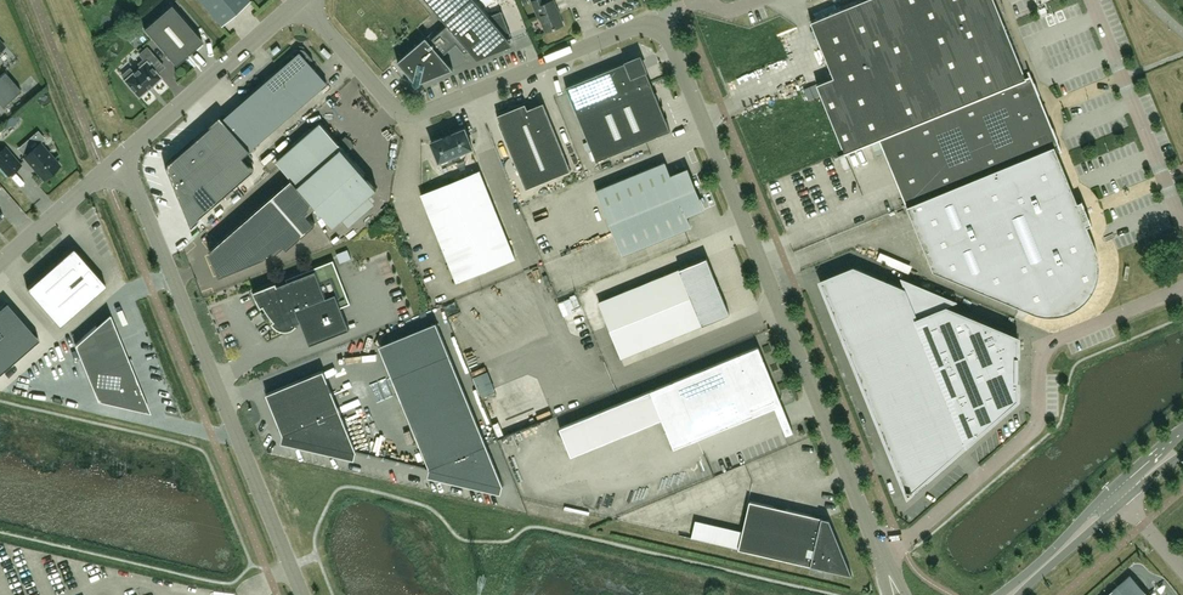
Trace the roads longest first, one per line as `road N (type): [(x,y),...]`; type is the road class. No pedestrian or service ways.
road 1 (unclassified): [(882,559),(672,42),(656,26)]
road 2 (unclassified): [(123,158),(302,594)]
road 3 (unclassified): [(1182,289),(1050,348),(1040,358),(1037,420),(1028,436),(882,559)]
road 4 (unclassified): [(656,26),(411,115),(390,104),(302,0)]
road 5 (unclassified): [(1182,232),(1088,0)]
road 6 (unclassified): [(300,0),(123,158)]
road 7 (unclassified): [(123,158),(0,265)]
road 8 (primary): [(1119,498),(1014,591)]

